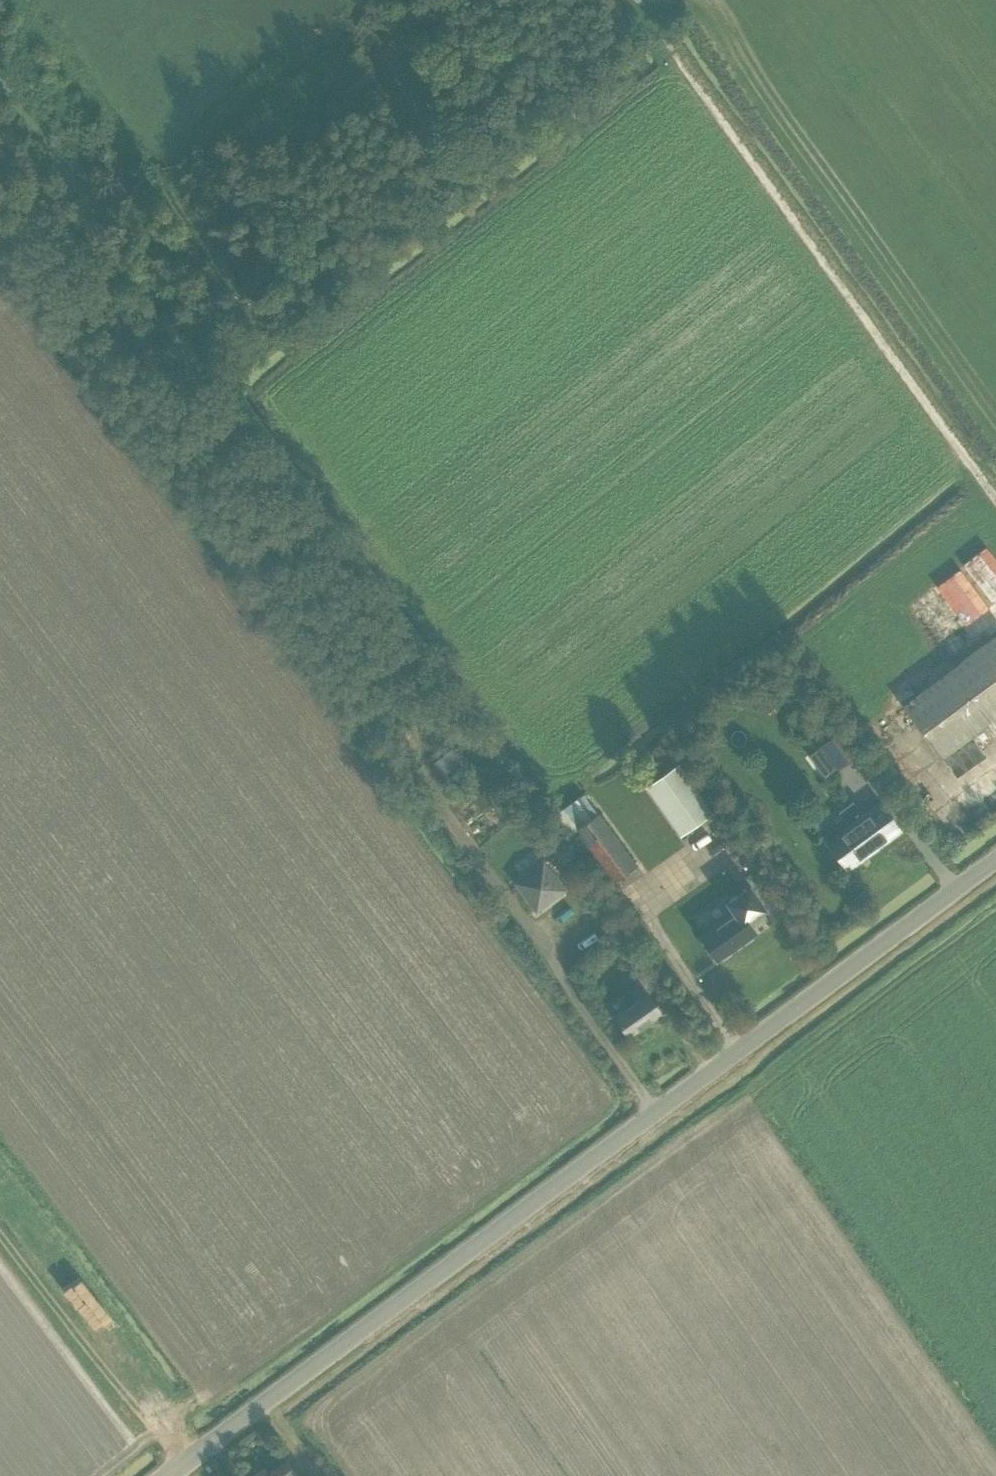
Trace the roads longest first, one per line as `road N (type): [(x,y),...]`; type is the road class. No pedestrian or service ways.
road 1 (tertiary): [(166,1475),(995,863)]
road 2 (track): [(638,0),(995,499)]
road 3 (track): [(0,1229),(181,1465)]

